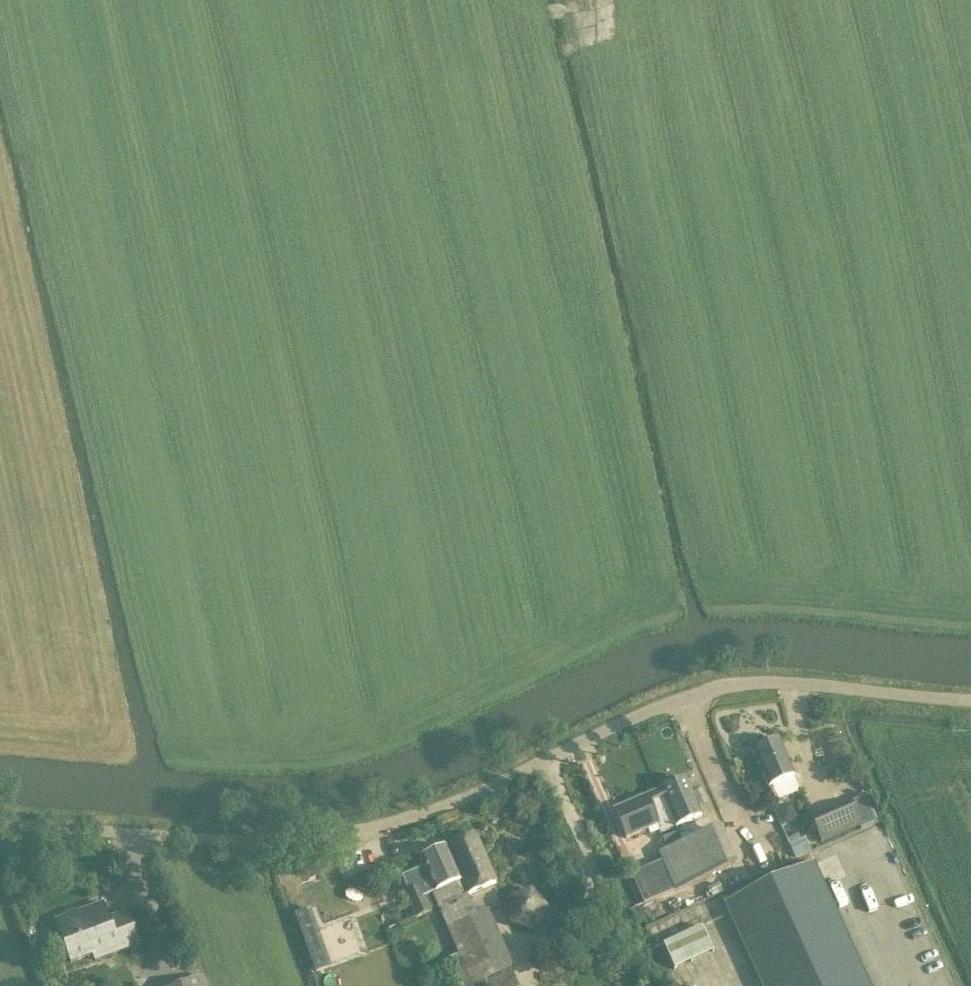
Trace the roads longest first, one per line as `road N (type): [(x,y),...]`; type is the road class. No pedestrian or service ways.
road 1 (unclassified): [(0,823),(236,842),(317,838),(468,797),(673,702),(737,685),(970,701)]

